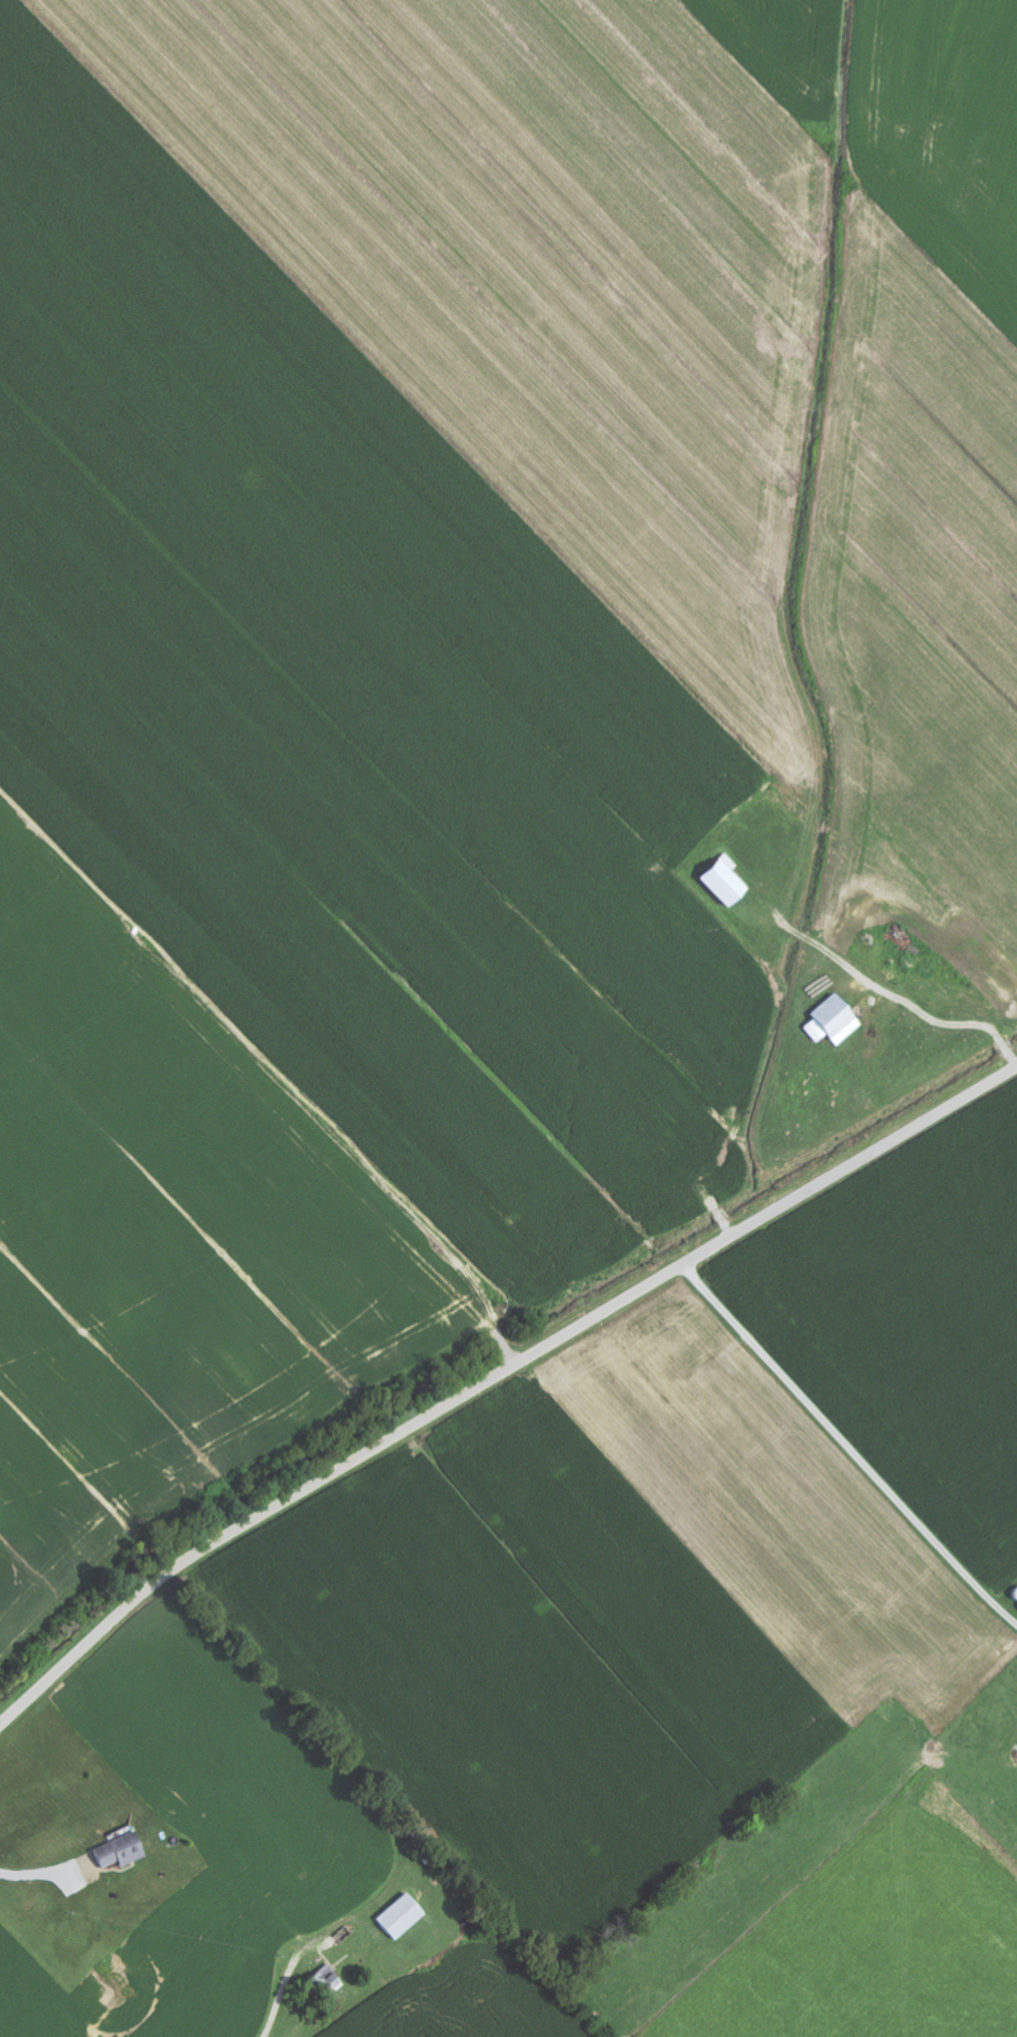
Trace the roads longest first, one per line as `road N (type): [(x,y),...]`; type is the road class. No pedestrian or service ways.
road 1 (residential): [(0,1724),(153,1584),(224,1535),(1016,1066)]

